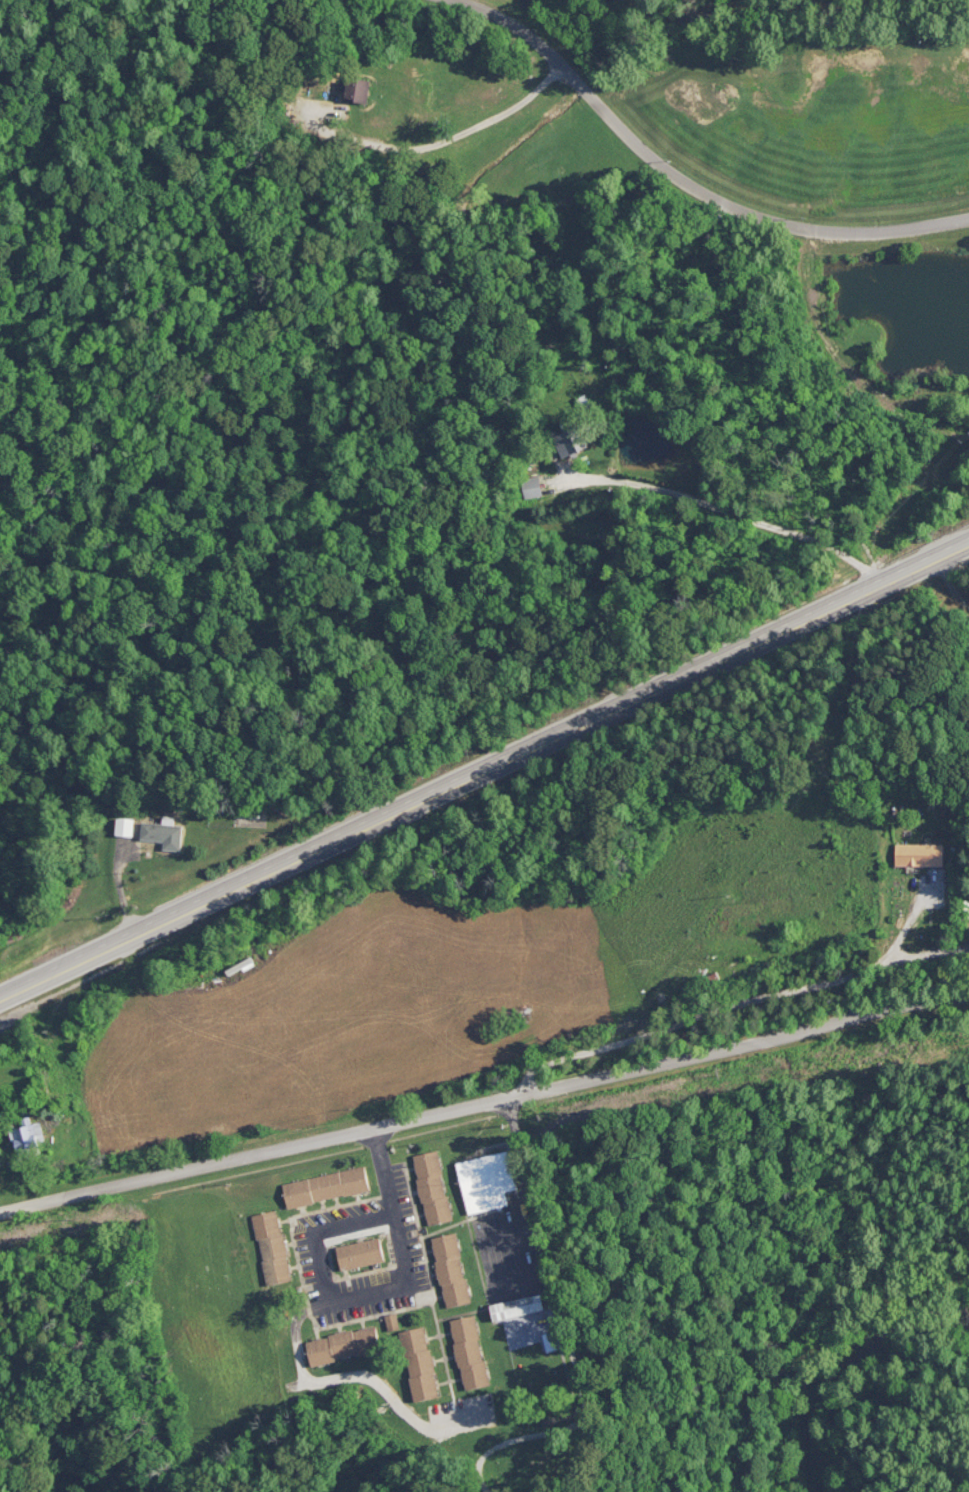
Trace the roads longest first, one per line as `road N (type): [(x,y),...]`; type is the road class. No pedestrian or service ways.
road 1 (primary): [(0,996),(968,545)]
road 2 (residential): [(968,998),(898,1006),(378,1127),(0,1202)]
road 3 (residential): [(968,219),(824,232),(734,211),(655,162),(534,37),(456,0)]

